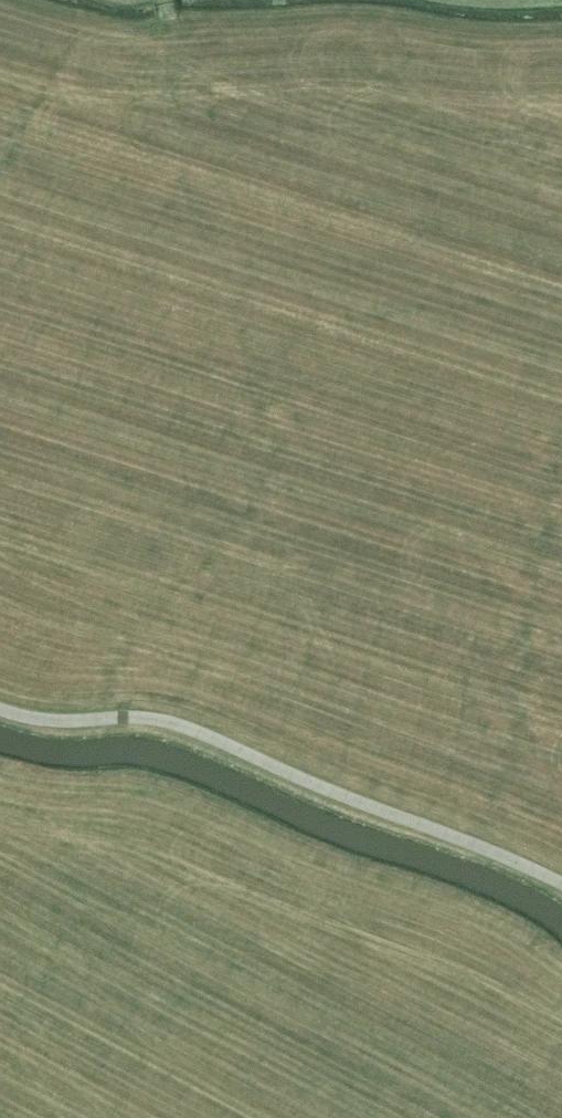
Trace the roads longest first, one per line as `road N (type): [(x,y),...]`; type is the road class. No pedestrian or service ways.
road 1 (unclassified): [(561,889),(158,724),(44,726),(0,716)]

